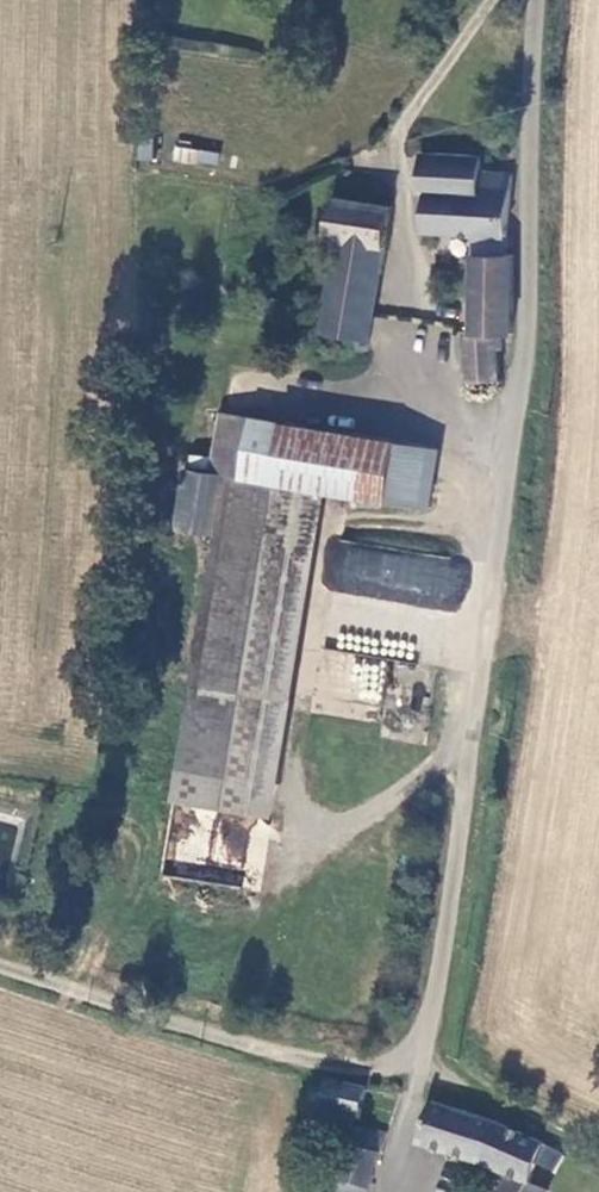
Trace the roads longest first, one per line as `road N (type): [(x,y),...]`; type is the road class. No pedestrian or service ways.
road 1 (unclassified): [(538,0),(522,365),(434,998)]
road 2 (unclassified): [(0,968),(228,1041),(368,1067),(413,1054),(434,998)]

